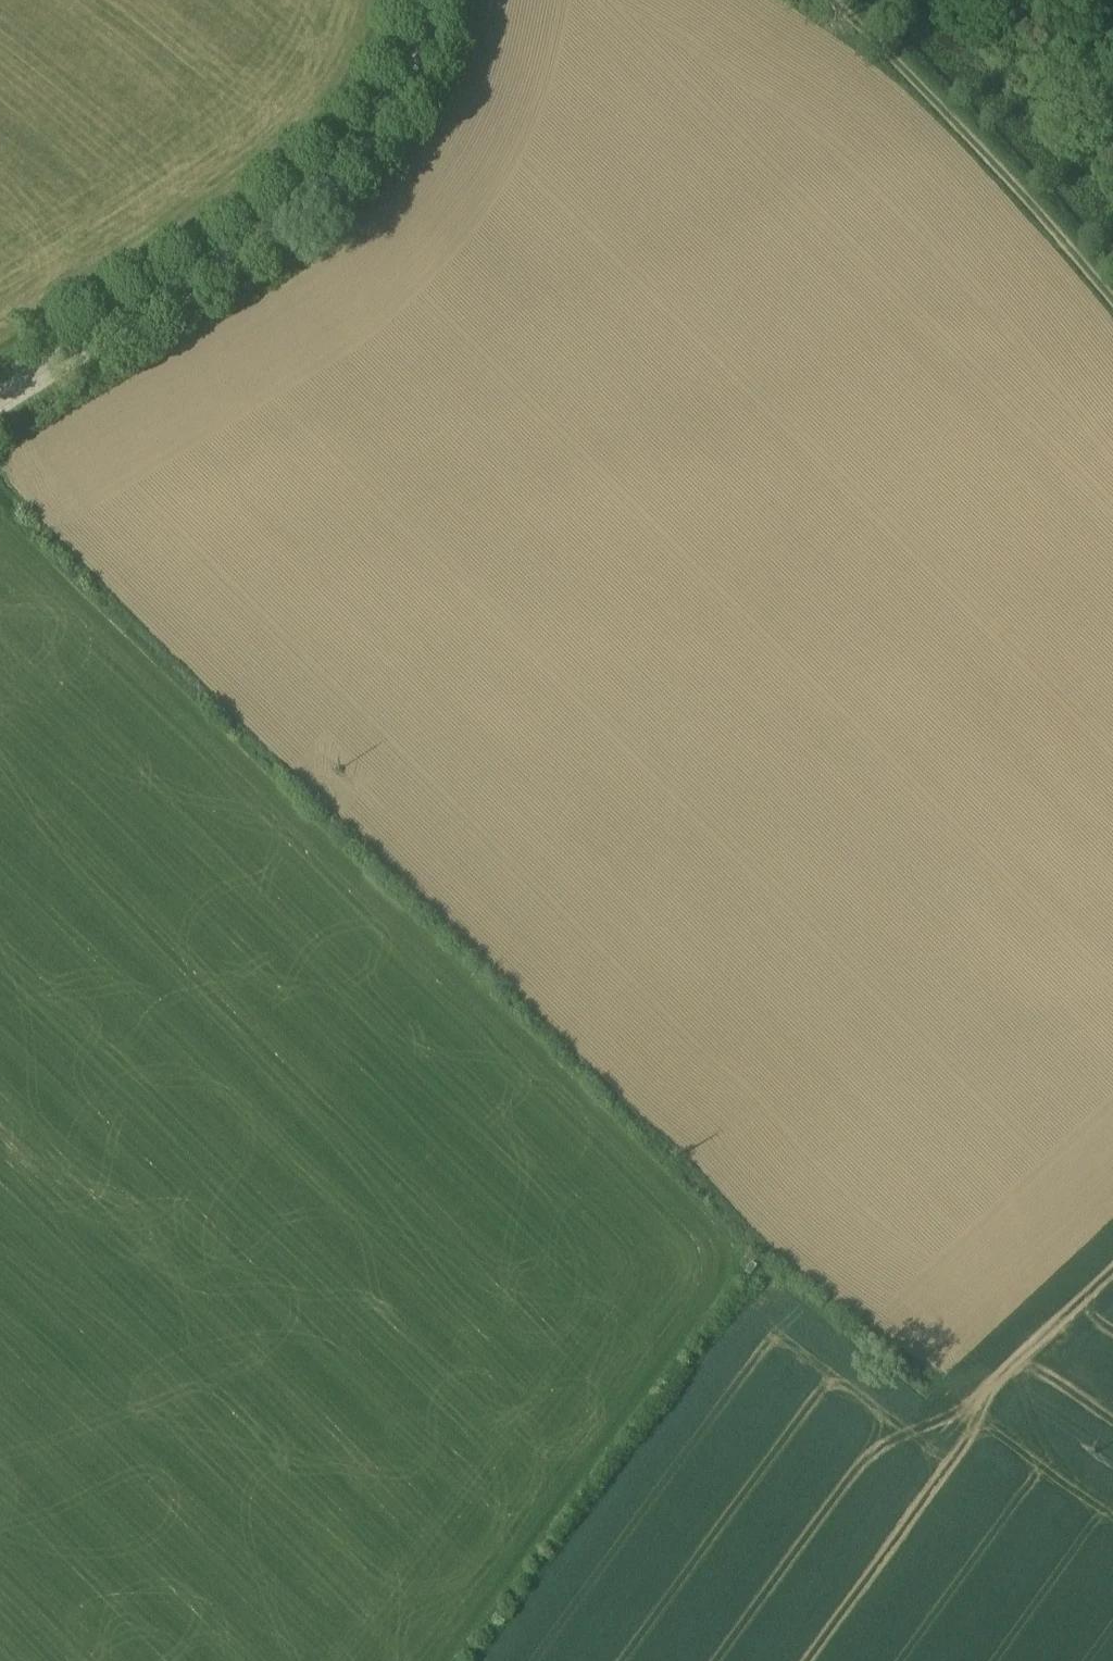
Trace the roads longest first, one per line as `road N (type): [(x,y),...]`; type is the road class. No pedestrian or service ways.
road 1 (secondary): [(0,401),(242,253),(315,195),(403,82),(428,0)]
road 2 (track): [(830,0),(1112,297)]

